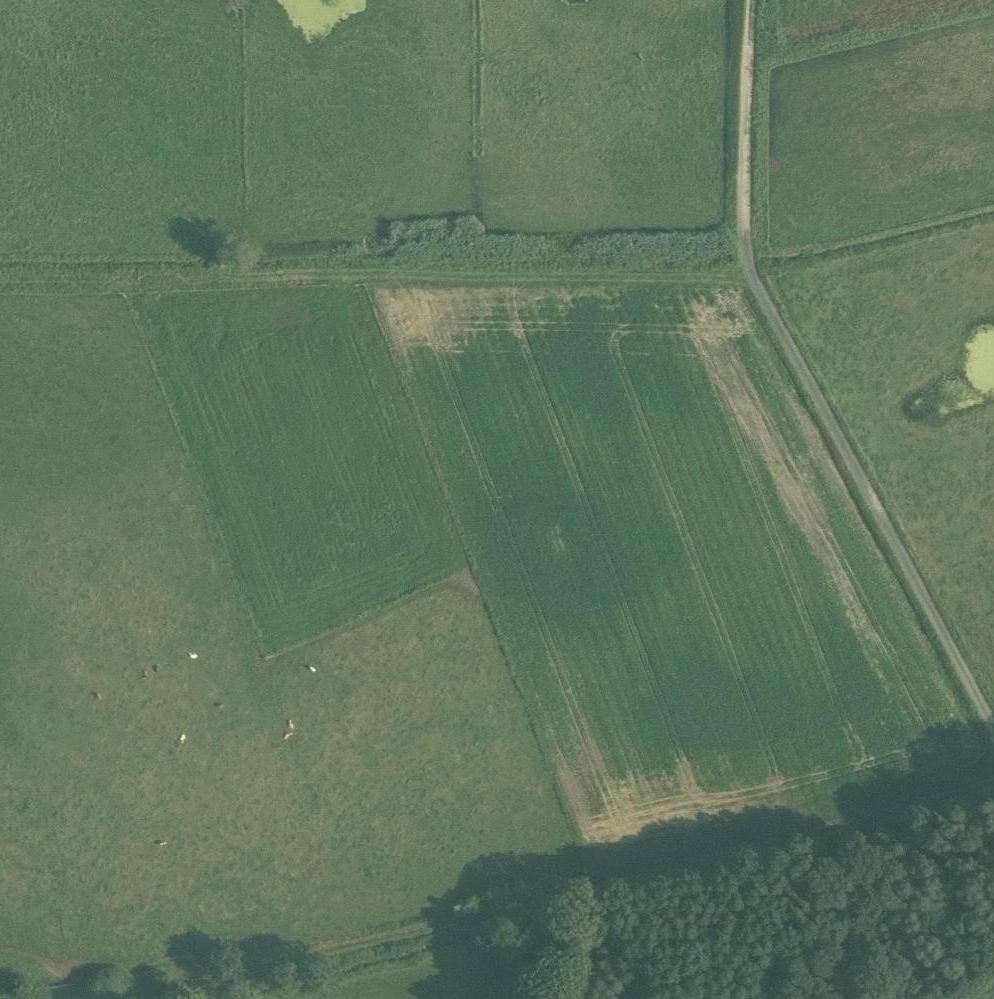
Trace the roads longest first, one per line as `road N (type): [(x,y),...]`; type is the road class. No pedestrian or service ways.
road 1 (track): [(154,998),(993,786)]
road 2 (track): [(993,723),(754,281),(745,241),(750,0)]

